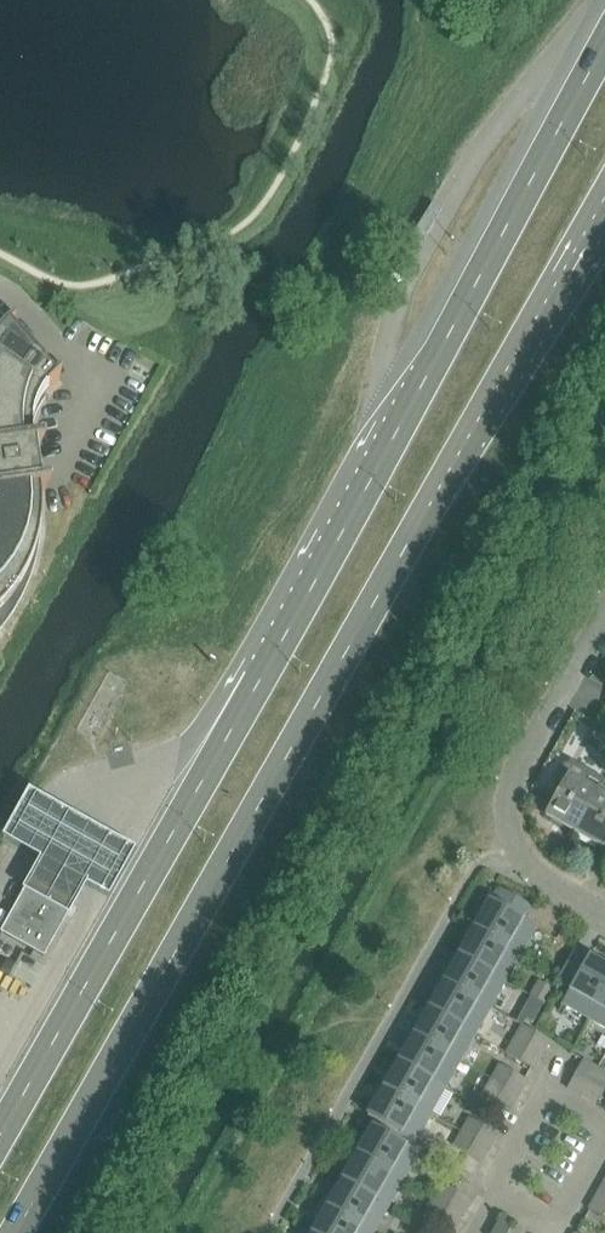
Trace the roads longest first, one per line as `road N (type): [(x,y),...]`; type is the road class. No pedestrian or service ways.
road 1 (trunk): [(17,1232),(604,196)]
road 2 (trunk): [(604,44),(261,677)]
road 3 (trunk): [(261,677),(0,1134)]
road 4 (residential): [(604,916),(528,866),(516,849),(510,813),(604,632)]

